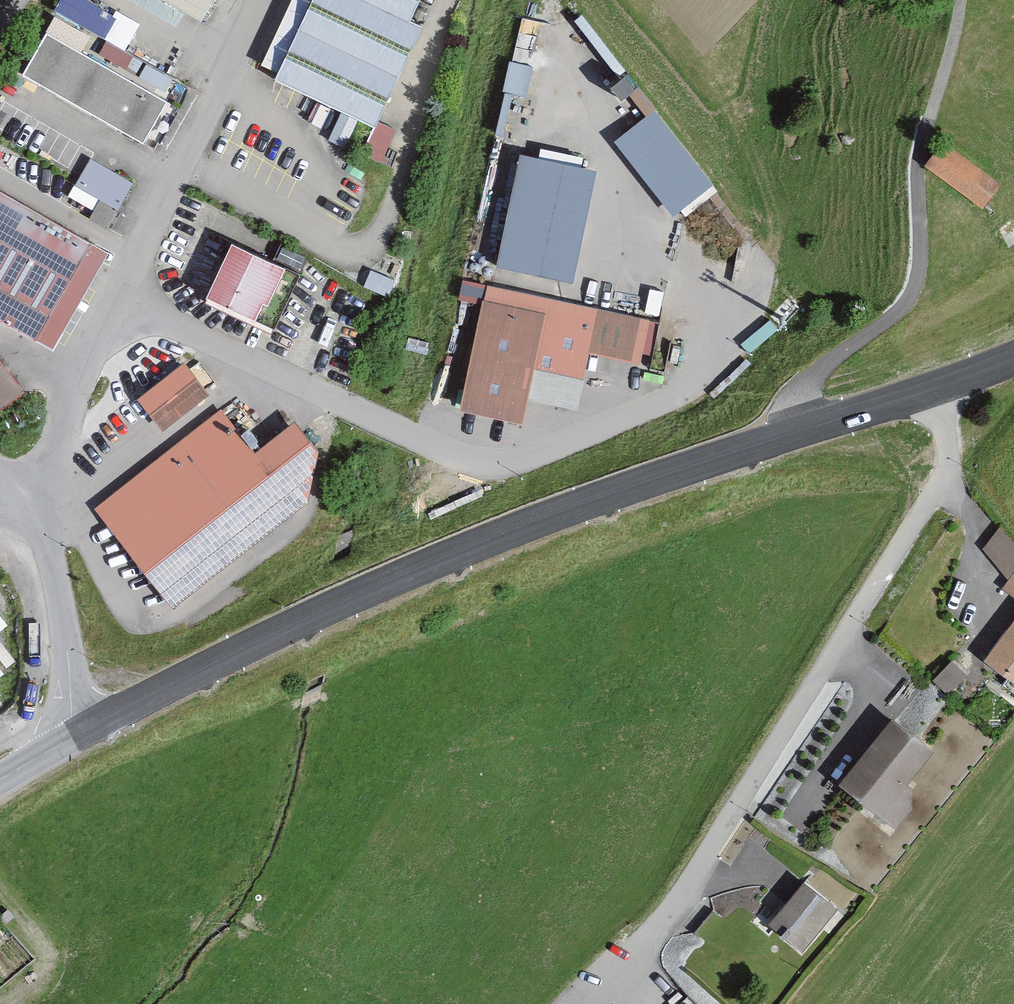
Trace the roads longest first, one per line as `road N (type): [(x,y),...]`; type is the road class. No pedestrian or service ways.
road 1 (secondary): [(944,389),(528,522),(74,735)]
road 2 (residential): [(577,1003),(662,926),(939,501),(951,439),(944,389)]
road 3 (residential): [(17,497),(56,566),(74,735)]

